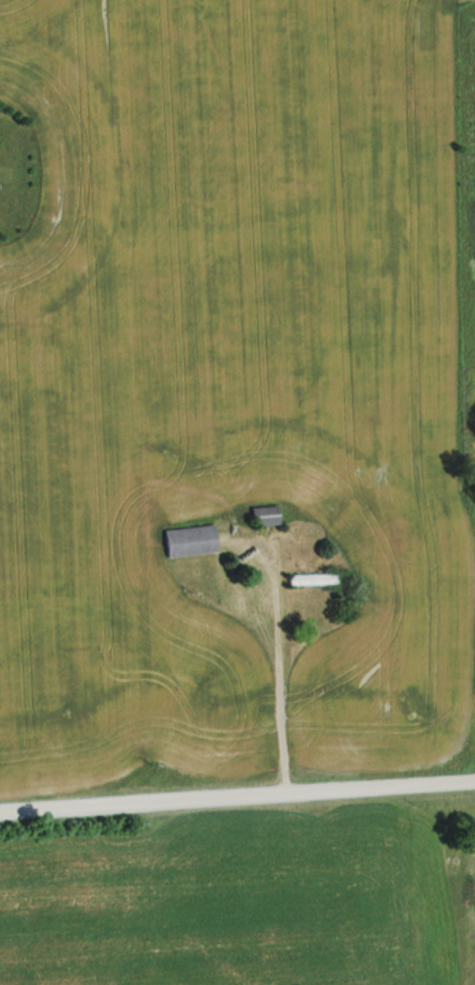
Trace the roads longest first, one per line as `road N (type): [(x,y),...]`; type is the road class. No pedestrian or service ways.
road 1 (residential): [(0,805),(474,773)]

